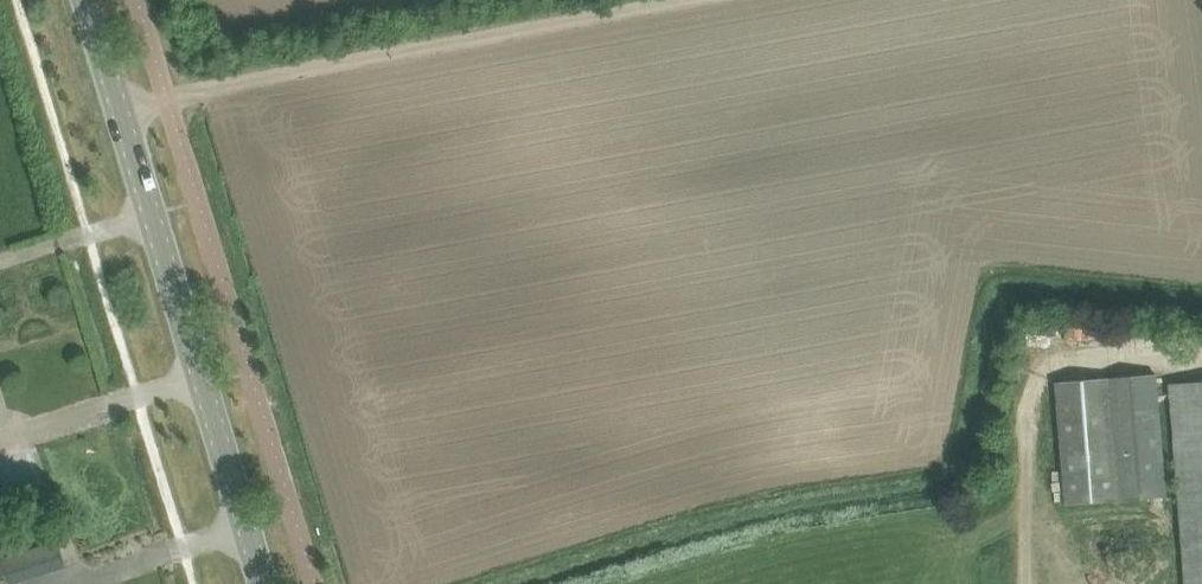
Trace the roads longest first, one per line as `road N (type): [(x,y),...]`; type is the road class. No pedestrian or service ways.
road 1 (tertiary): [(265,583),(87,0)]
road 2 (track): [(680,0),(121,111)]

